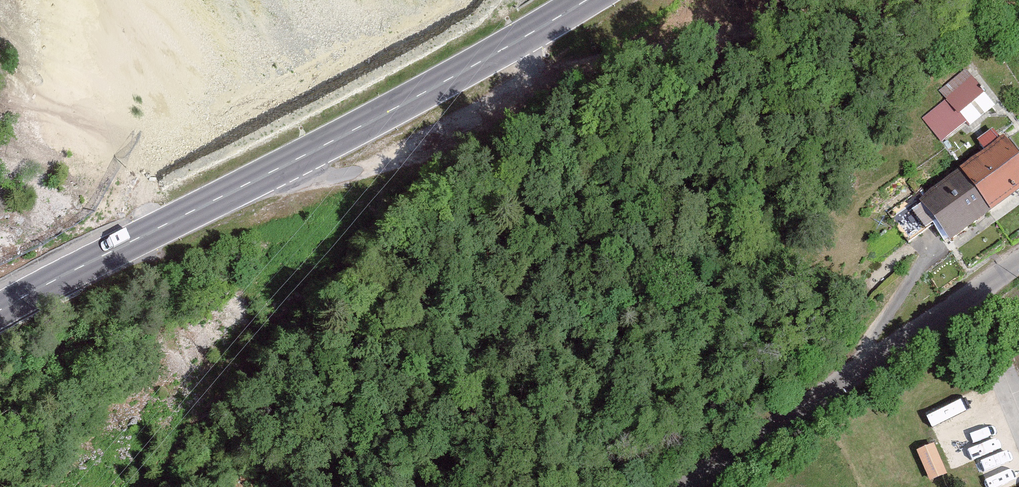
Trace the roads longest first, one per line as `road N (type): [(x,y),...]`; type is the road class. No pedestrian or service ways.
road 1 (secondary): [(0,308),(423,92),(578,0)]
road 2 (track): [(910,0),(605,56),(515,83)]
road 3 (tertiary): [(1018,267),(819,405),(680,486)]
road 4 (track): [(247,181),(399,172),(489,125),(558,12)]

